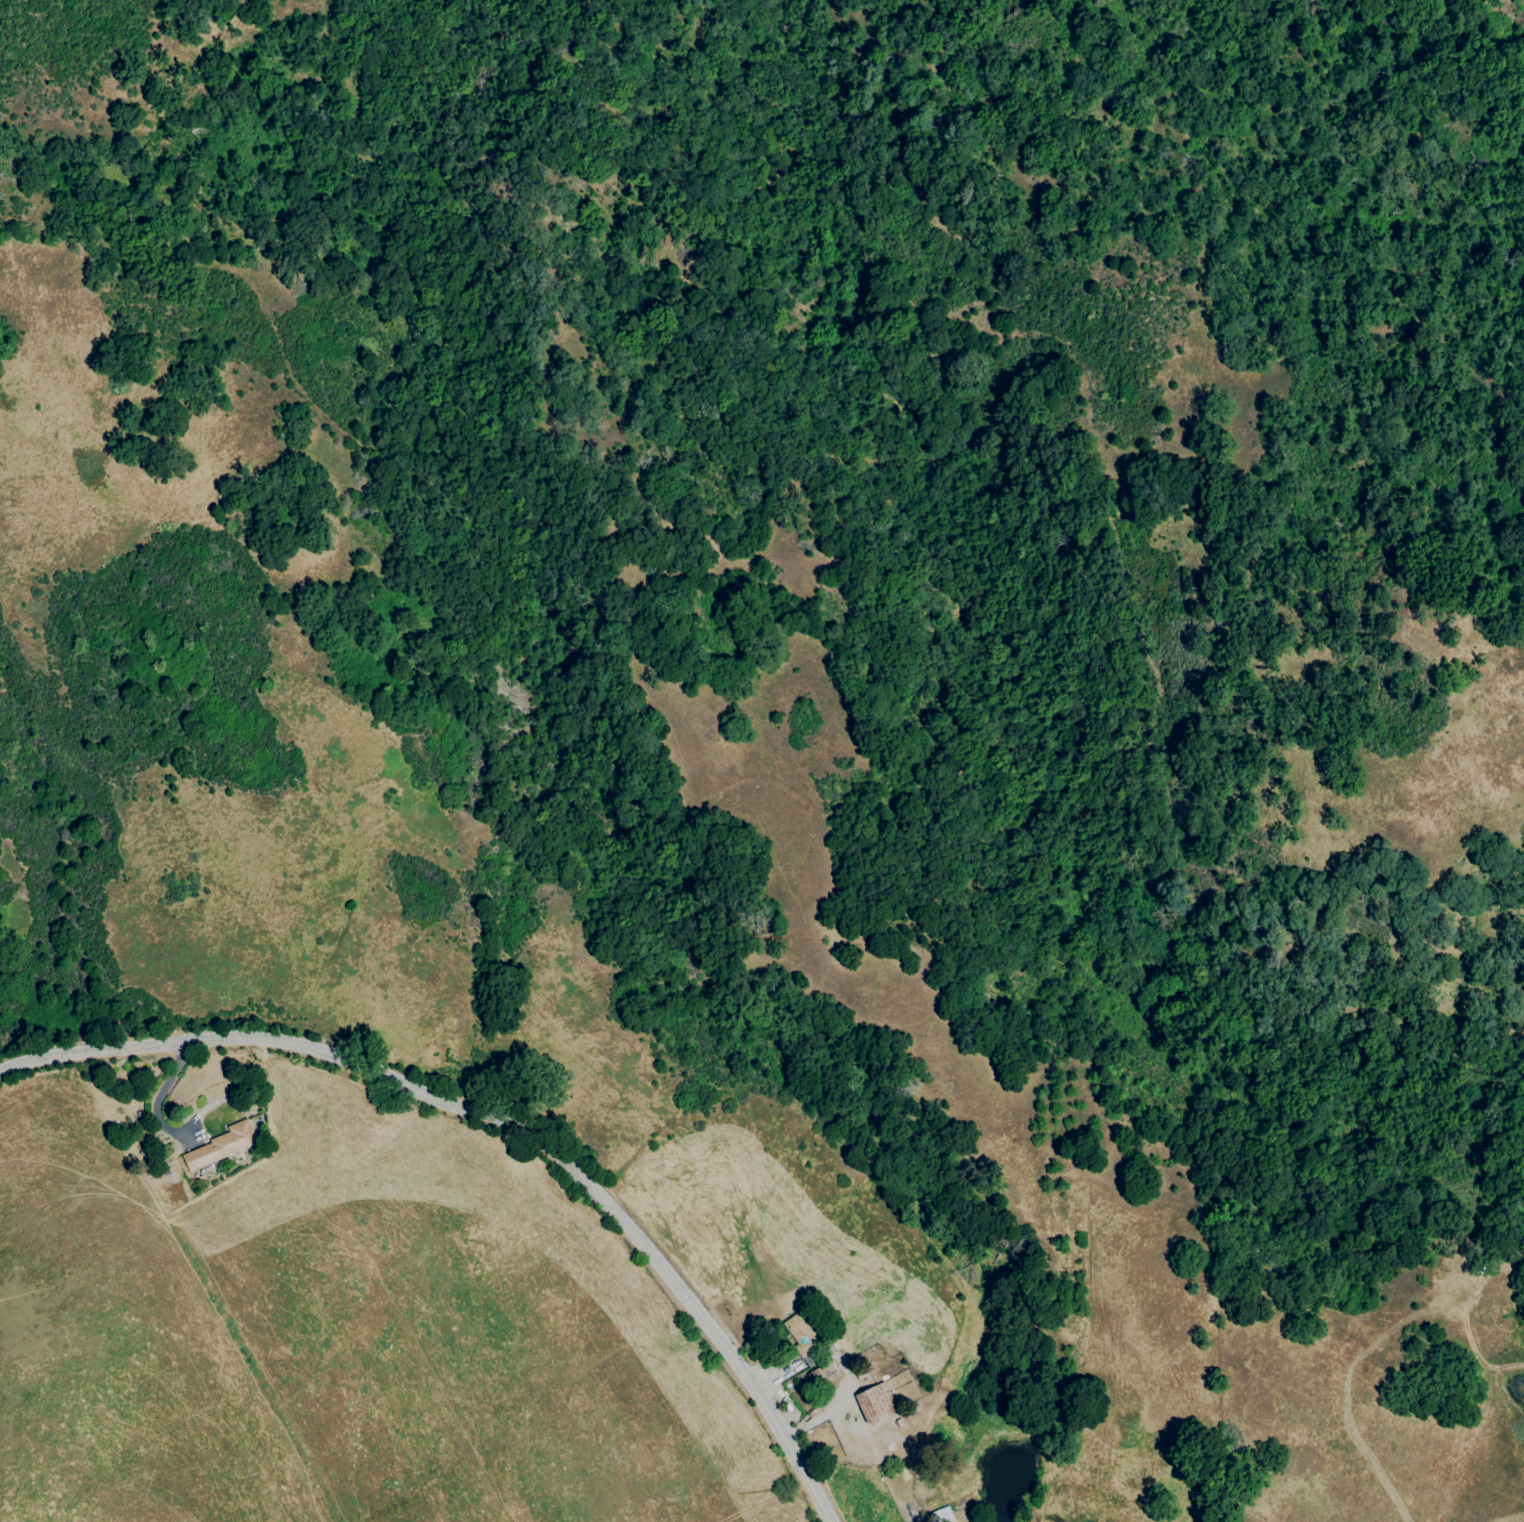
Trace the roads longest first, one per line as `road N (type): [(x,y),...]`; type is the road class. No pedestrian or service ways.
road 1 (tertiary): [(0,1073),(34,1060),(227,1038),(287,1043),(539,1137),(597,1197)]
road 2 (tertiary): [(830,1521),(730,1349),(597,1197)]

